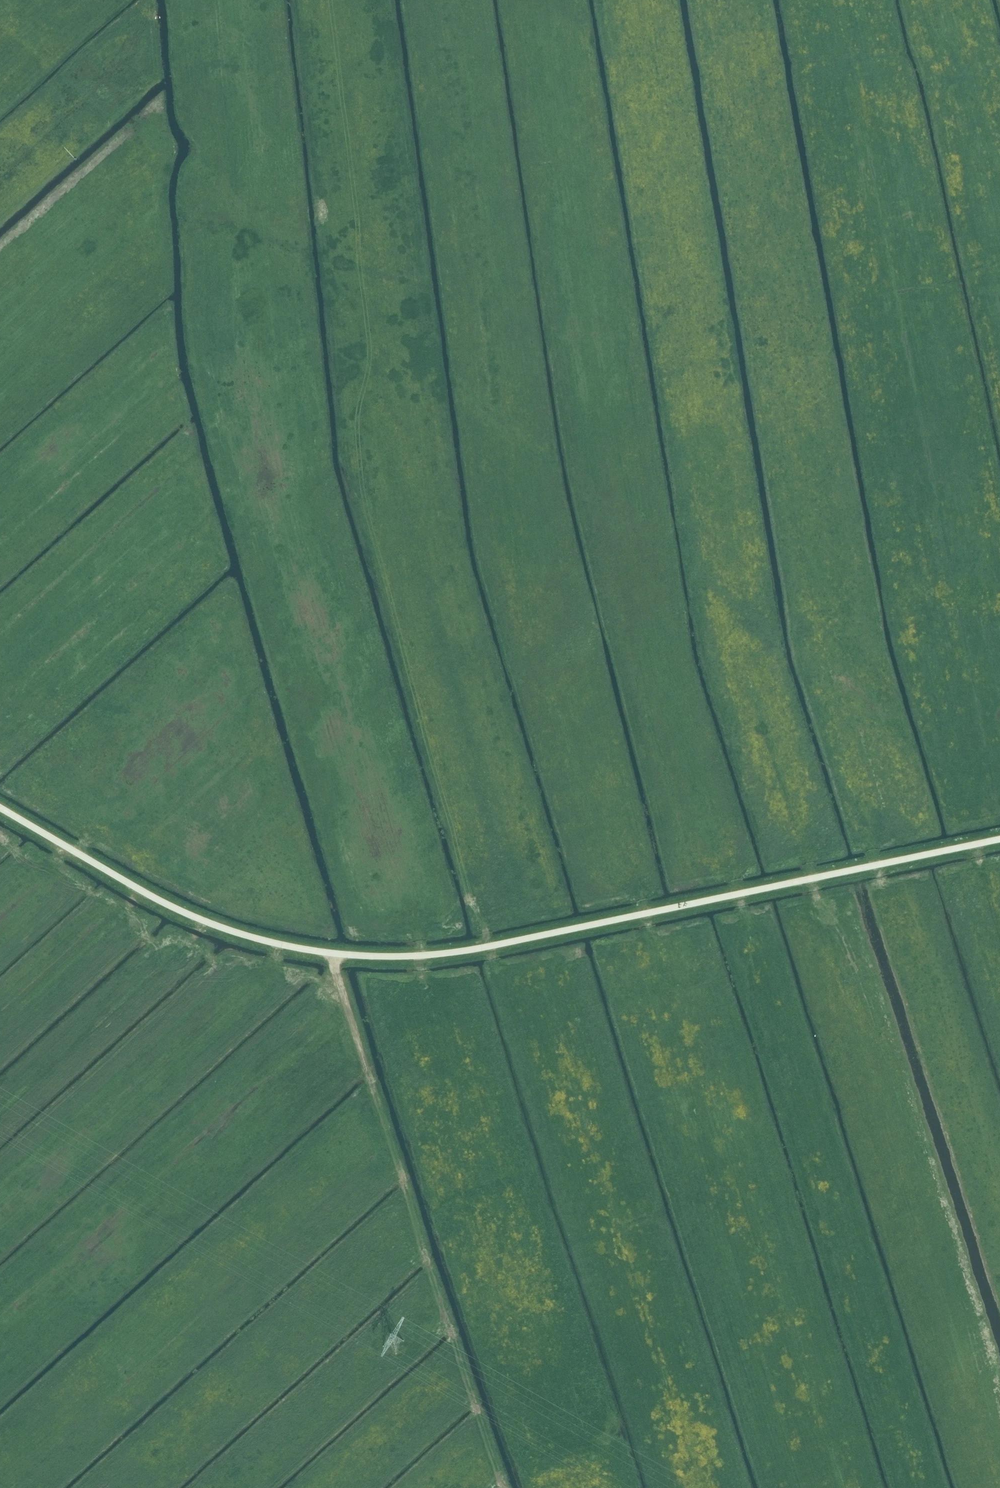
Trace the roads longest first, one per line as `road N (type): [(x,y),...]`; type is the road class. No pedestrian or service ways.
road 1 (unclassified): [(999,839),(482,948),(379,957),(288,947),(212,925),(0,808)]

